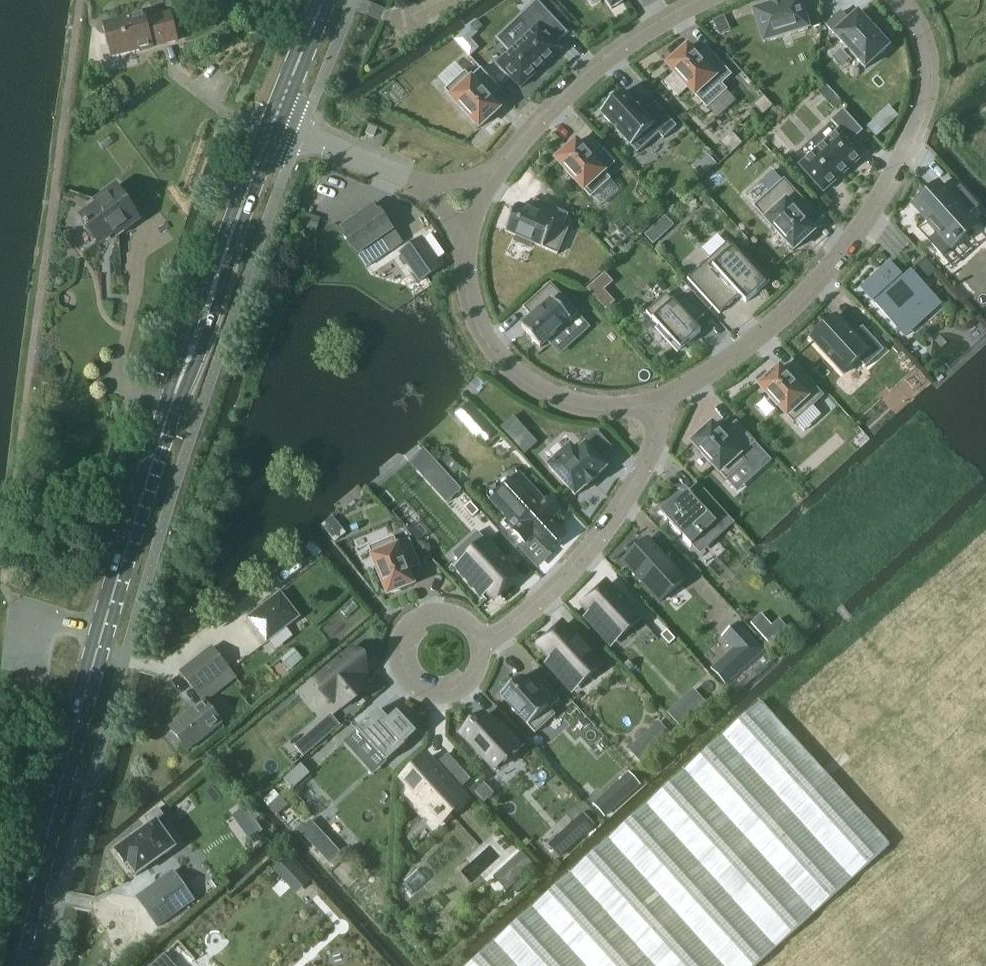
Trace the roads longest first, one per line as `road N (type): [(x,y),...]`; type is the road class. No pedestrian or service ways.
road 1 (secondary): [(19,965),(100,643),(178,386)]
road 2 (residential): [(906,0),(933,64),(914,144),(849,249),(782,321),(651,412)]
road 3 (residential): [(651,412),(659,431),(604,536),(532,610),(487,641),(443,653)]
road 4 (residential): [(651,412),(591,410),(532,387),(488,343),(460,260),(473,203)]
road 5 (residential): [(473,203),(540,116),(596,64),(704,0)]
road 6 (residential): [(274,127),(473,203)]
road 7 (secondary): [(219,273),(274,127)]
road 8 (secondary): [(274,127),(326,0)]
road 9 (secondary): [(178,386),(204,345),(219,273)]
road 10 (secondary): [(219,273),(184,341),(178,386)]

